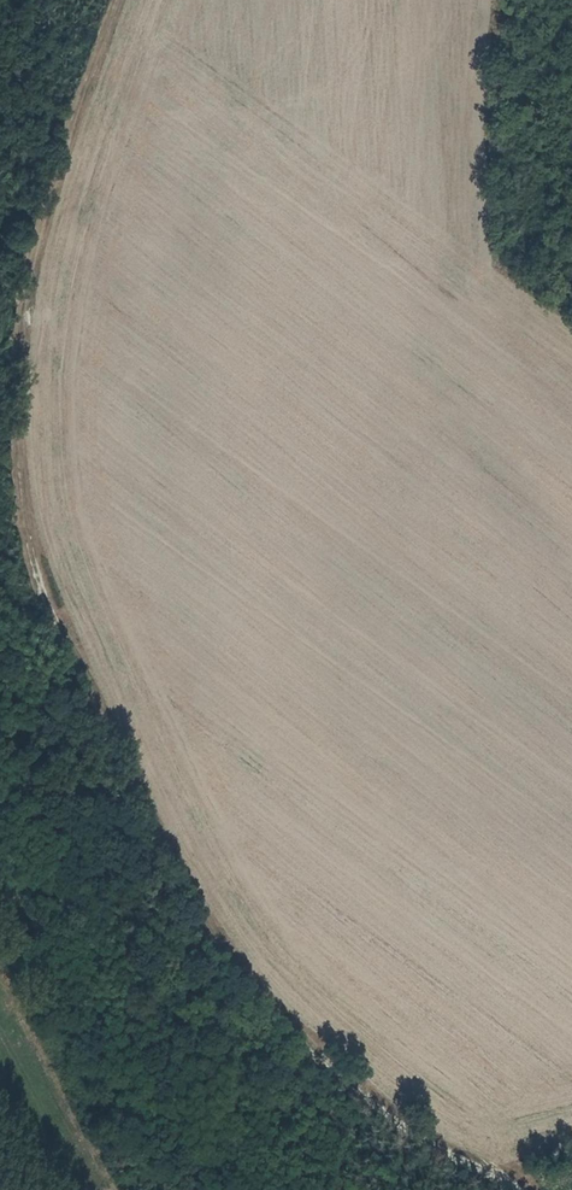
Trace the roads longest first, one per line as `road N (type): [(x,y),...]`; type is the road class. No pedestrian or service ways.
road 1 (track): [(119,0),(61,153),(11,365),(20,514),(52,623),(259,994),(351,1090),(451,1165),(505,1189)]

